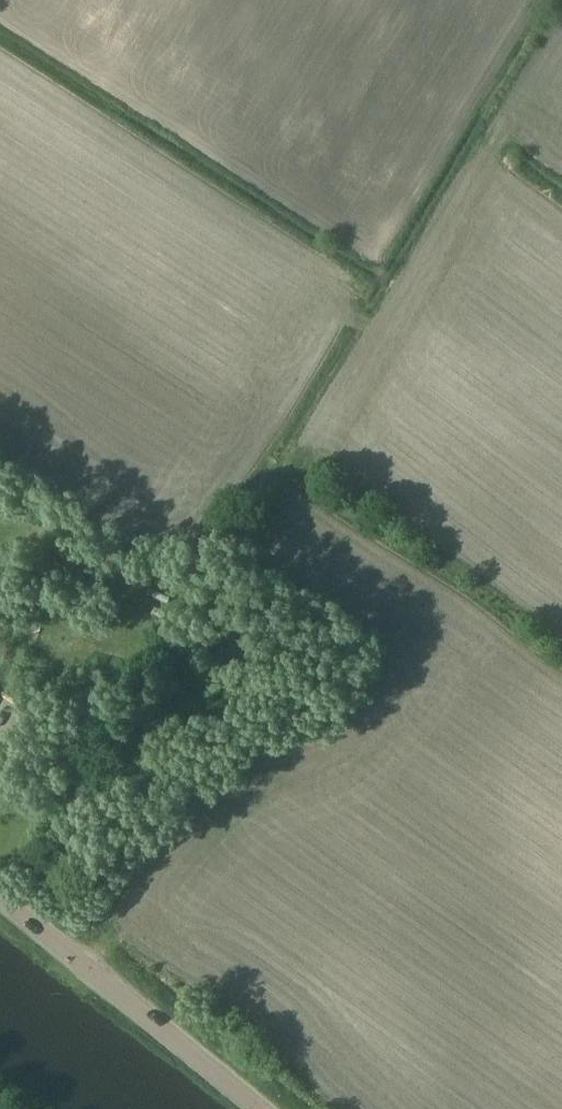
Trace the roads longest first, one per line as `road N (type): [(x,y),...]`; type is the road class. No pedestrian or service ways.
road 1 (unclassified): [(260,1108),(0,897)]

